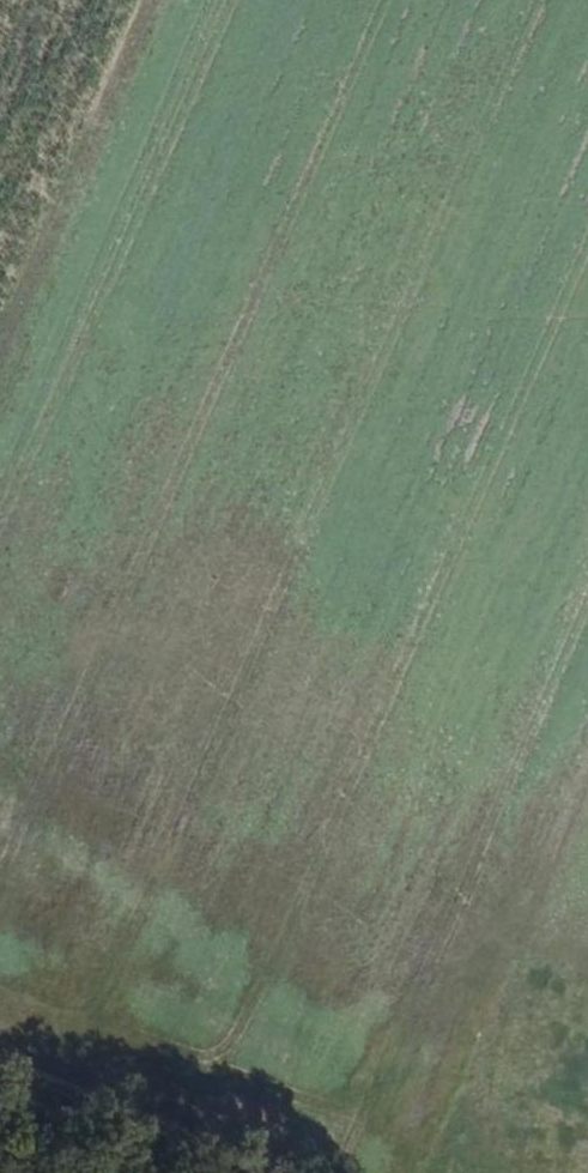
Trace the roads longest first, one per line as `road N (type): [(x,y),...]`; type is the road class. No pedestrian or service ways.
road 1 (track): [(0,1061),(296,1172)]

